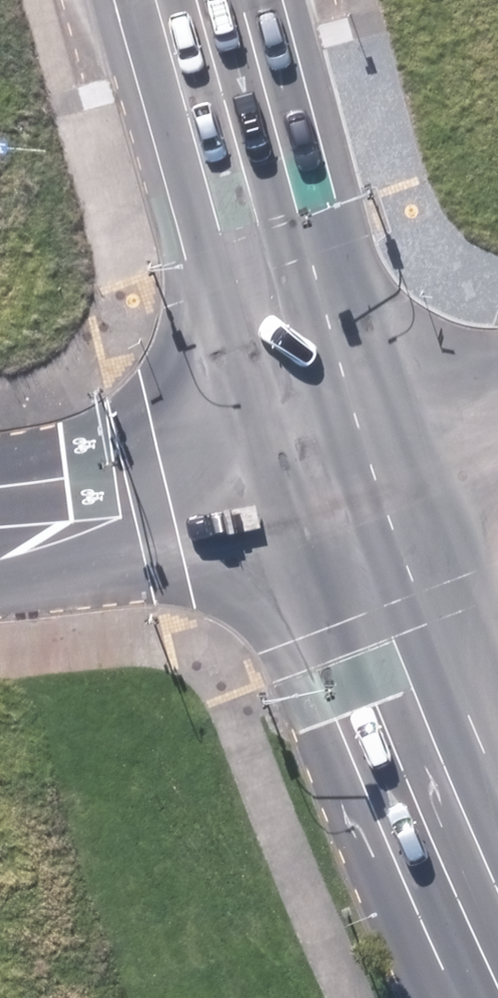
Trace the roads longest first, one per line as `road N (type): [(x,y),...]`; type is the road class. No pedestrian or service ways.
road 1 (tertiary): [(182,0),(228,180),(327,469)]
road 2 (tertiary): [(327,469),(497,884)]
road 3 (unclassified): [(0,525),(152,510),(327,469)]
road 4 (unclassified): [(327,469),(497,420)]

